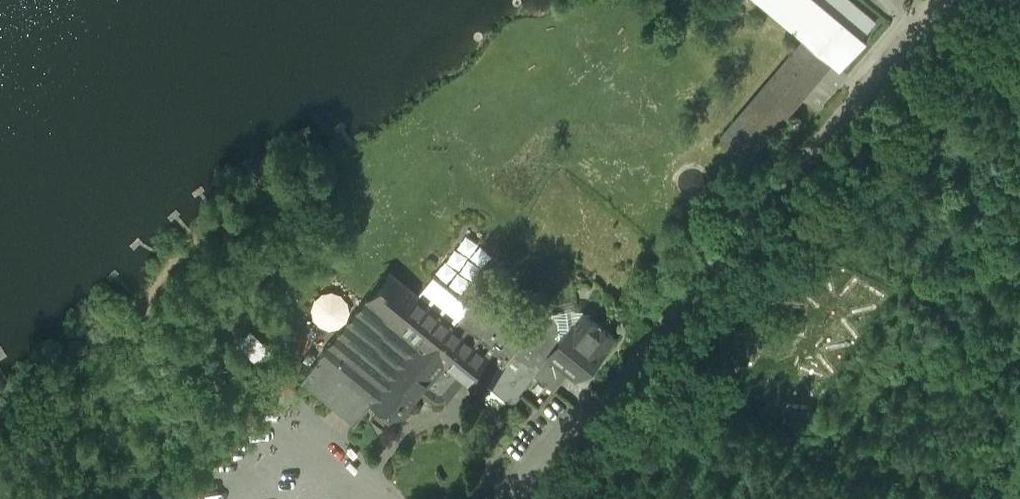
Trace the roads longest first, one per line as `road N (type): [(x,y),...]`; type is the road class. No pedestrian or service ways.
road 1 (residential): [(944,0),(522,498)]

